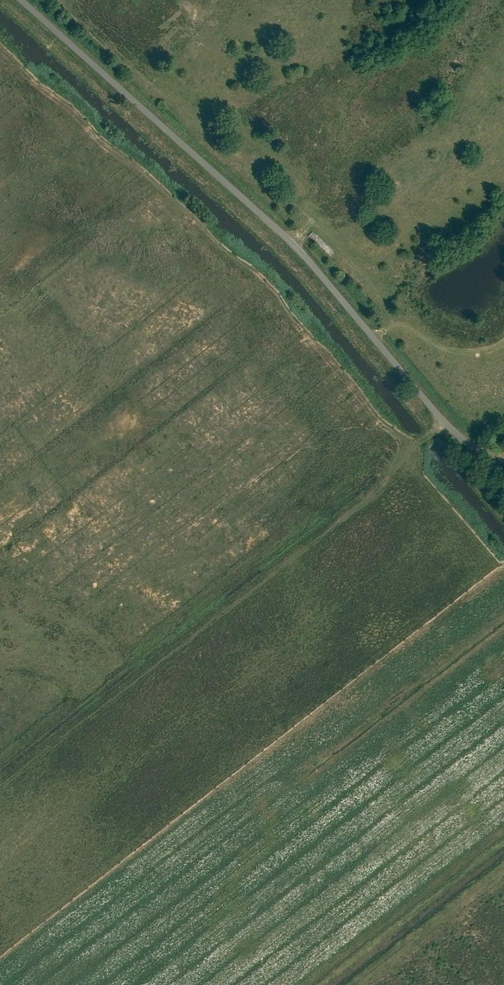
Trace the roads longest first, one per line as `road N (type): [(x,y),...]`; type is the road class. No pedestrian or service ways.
road 1 (unclassified): [(503,463),(453,431),(294,241),(20,0)]
road 2 (track): [(316,984),(503,838)]

